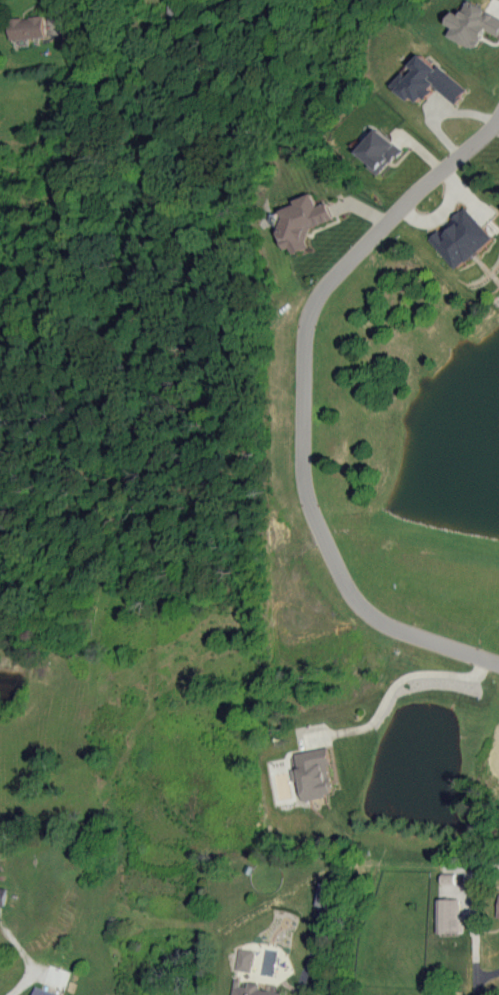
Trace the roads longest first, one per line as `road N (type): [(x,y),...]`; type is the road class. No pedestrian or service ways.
road 1 (residential): [(498,116),(321,296),(307,325),(302,472),(308,507),(359,608),(393,633),(498,664)]

